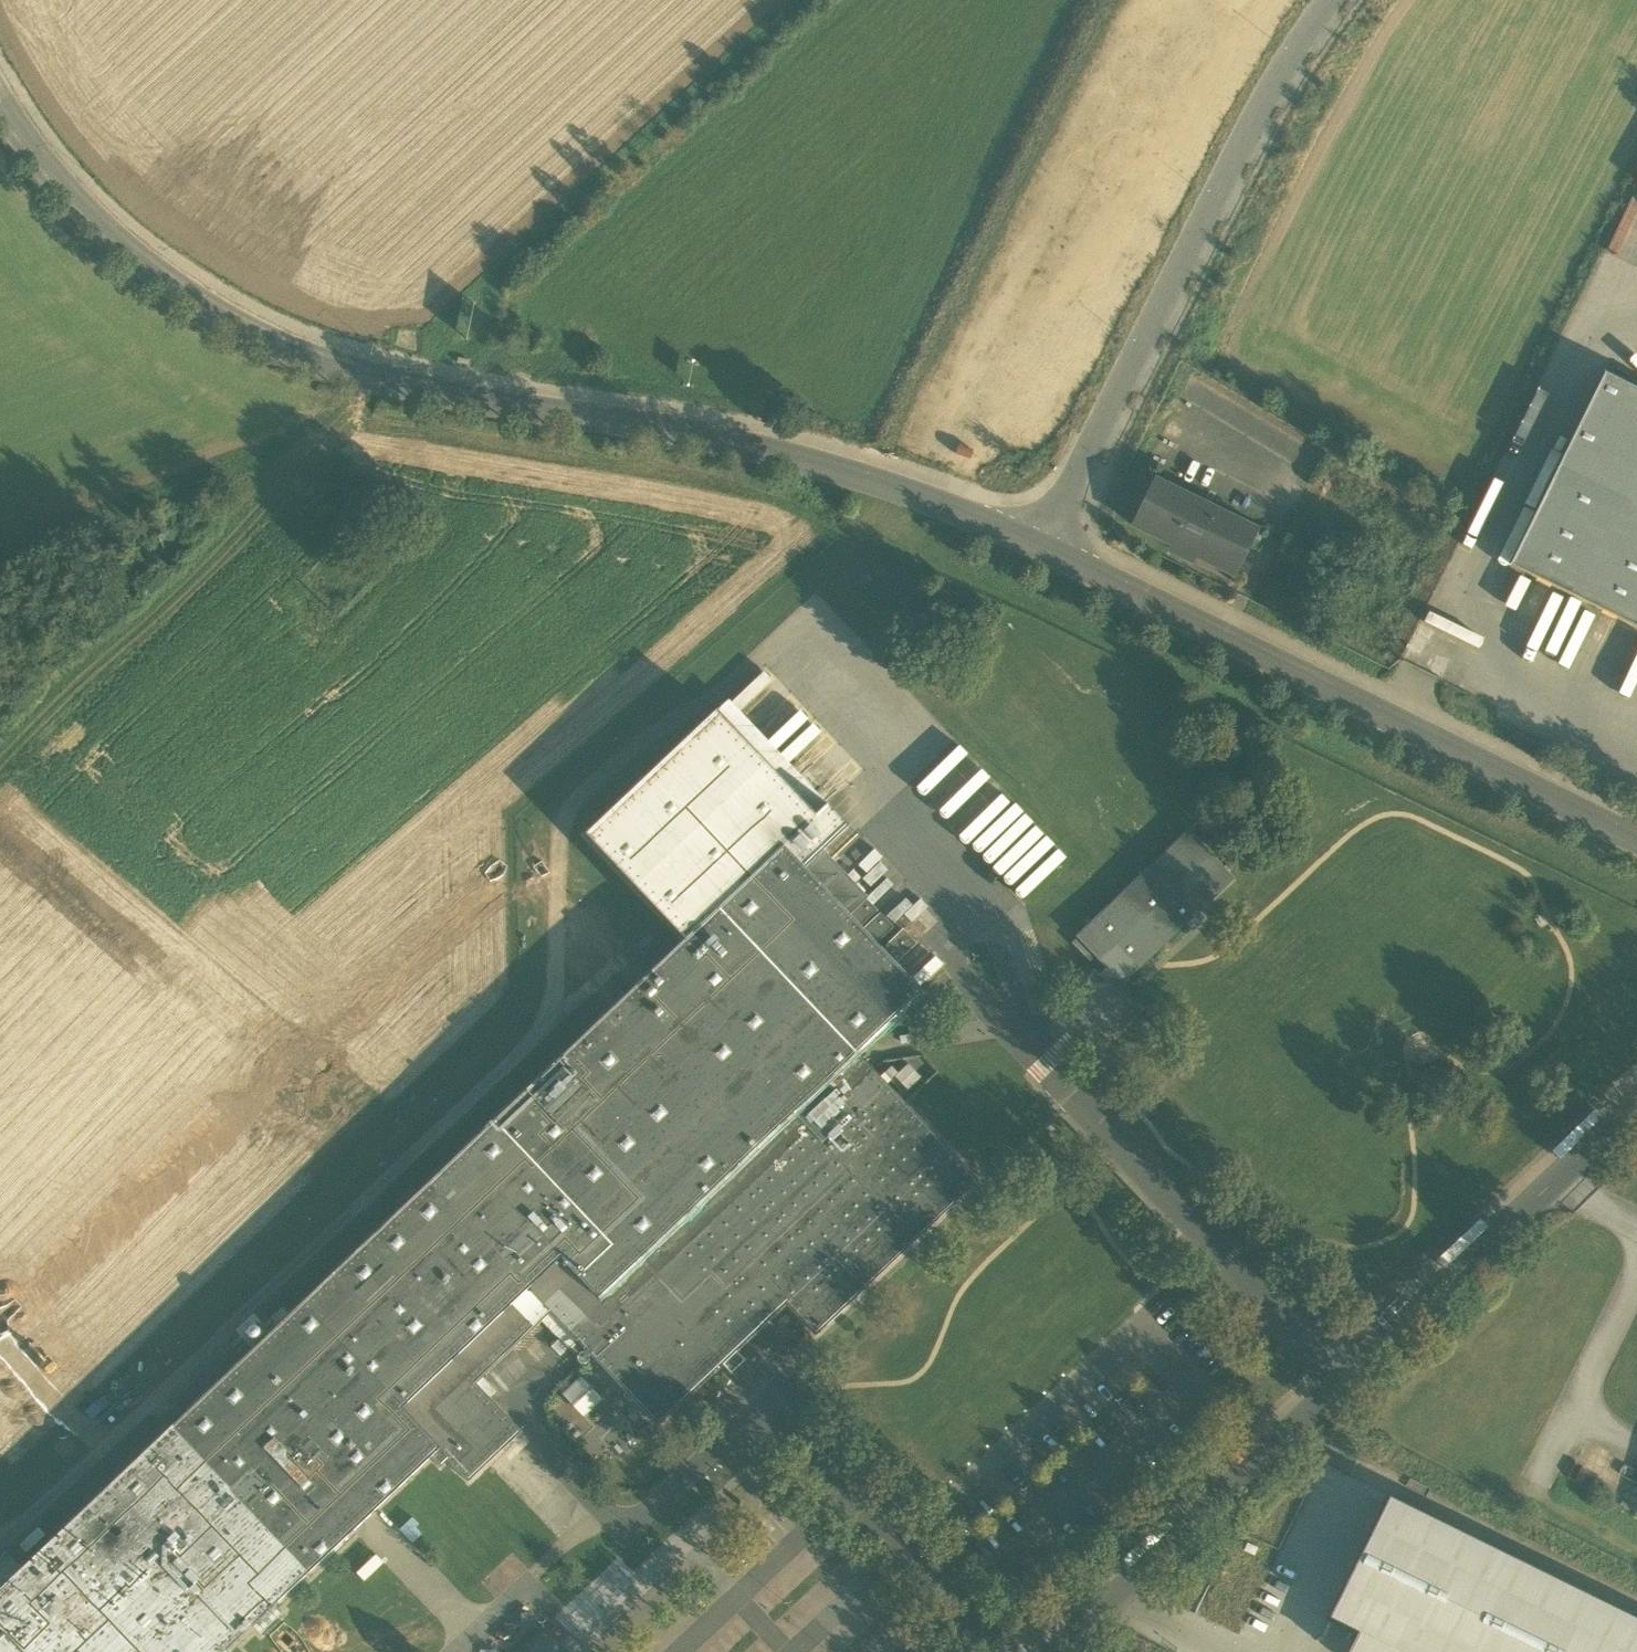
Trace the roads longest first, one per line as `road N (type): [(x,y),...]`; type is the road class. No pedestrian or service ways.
road 1 (residential): [(1049,550),(794,454),(376,382),(245,329),(147,270),(47,164),(0,99)]
road 2 (residential): [(1636,1093),(1056,1651)]
road 3 (residential): [(1636,841),(1049,550)]
road 4 (residential): [(1332,0),(1187,254),(1049,550)]

